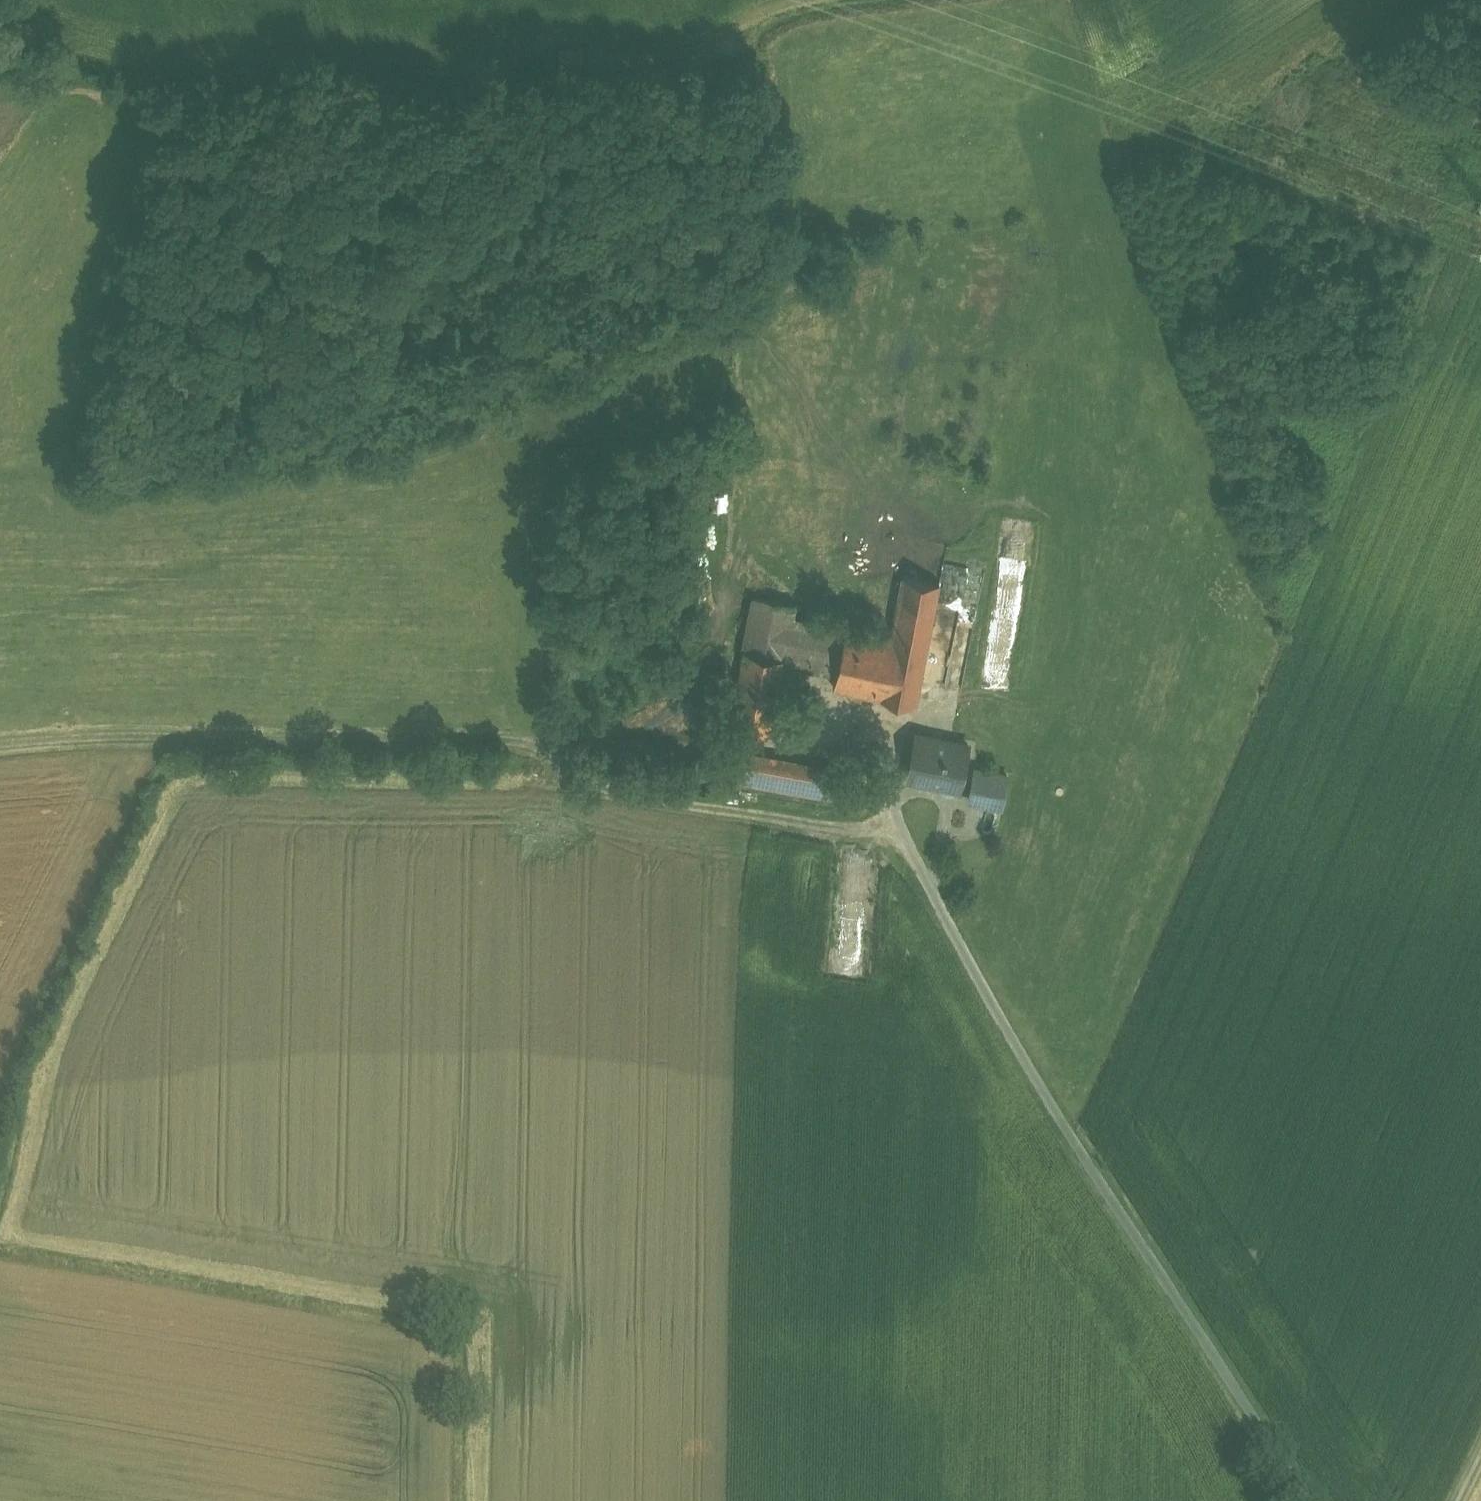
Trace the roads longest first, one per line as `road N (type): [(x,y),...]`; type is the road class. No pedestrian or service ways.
road 1 (track): [(922,871),(832,826),(623,794),(555,752),(196,731),(0,740)]

